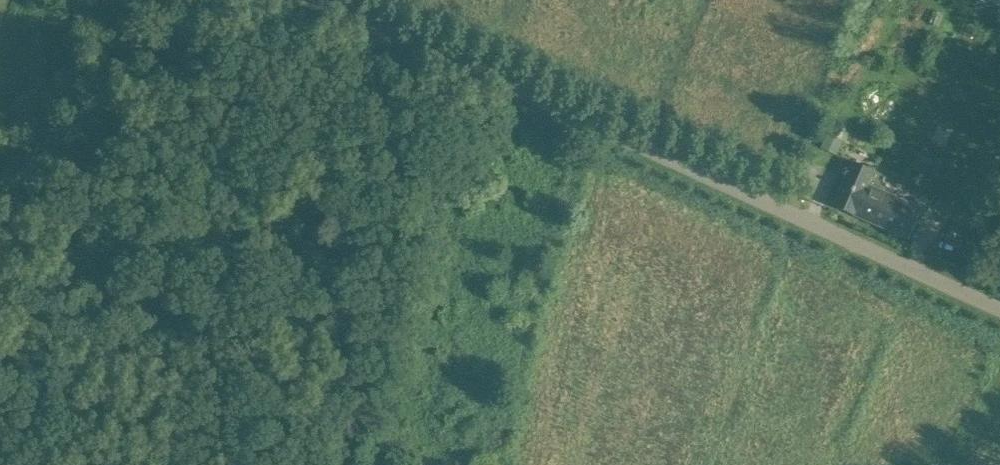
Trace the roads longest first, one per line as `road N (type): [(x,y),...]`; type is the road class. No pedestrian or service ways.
road 1 (tertiary): [(999,307),(319,0)]

